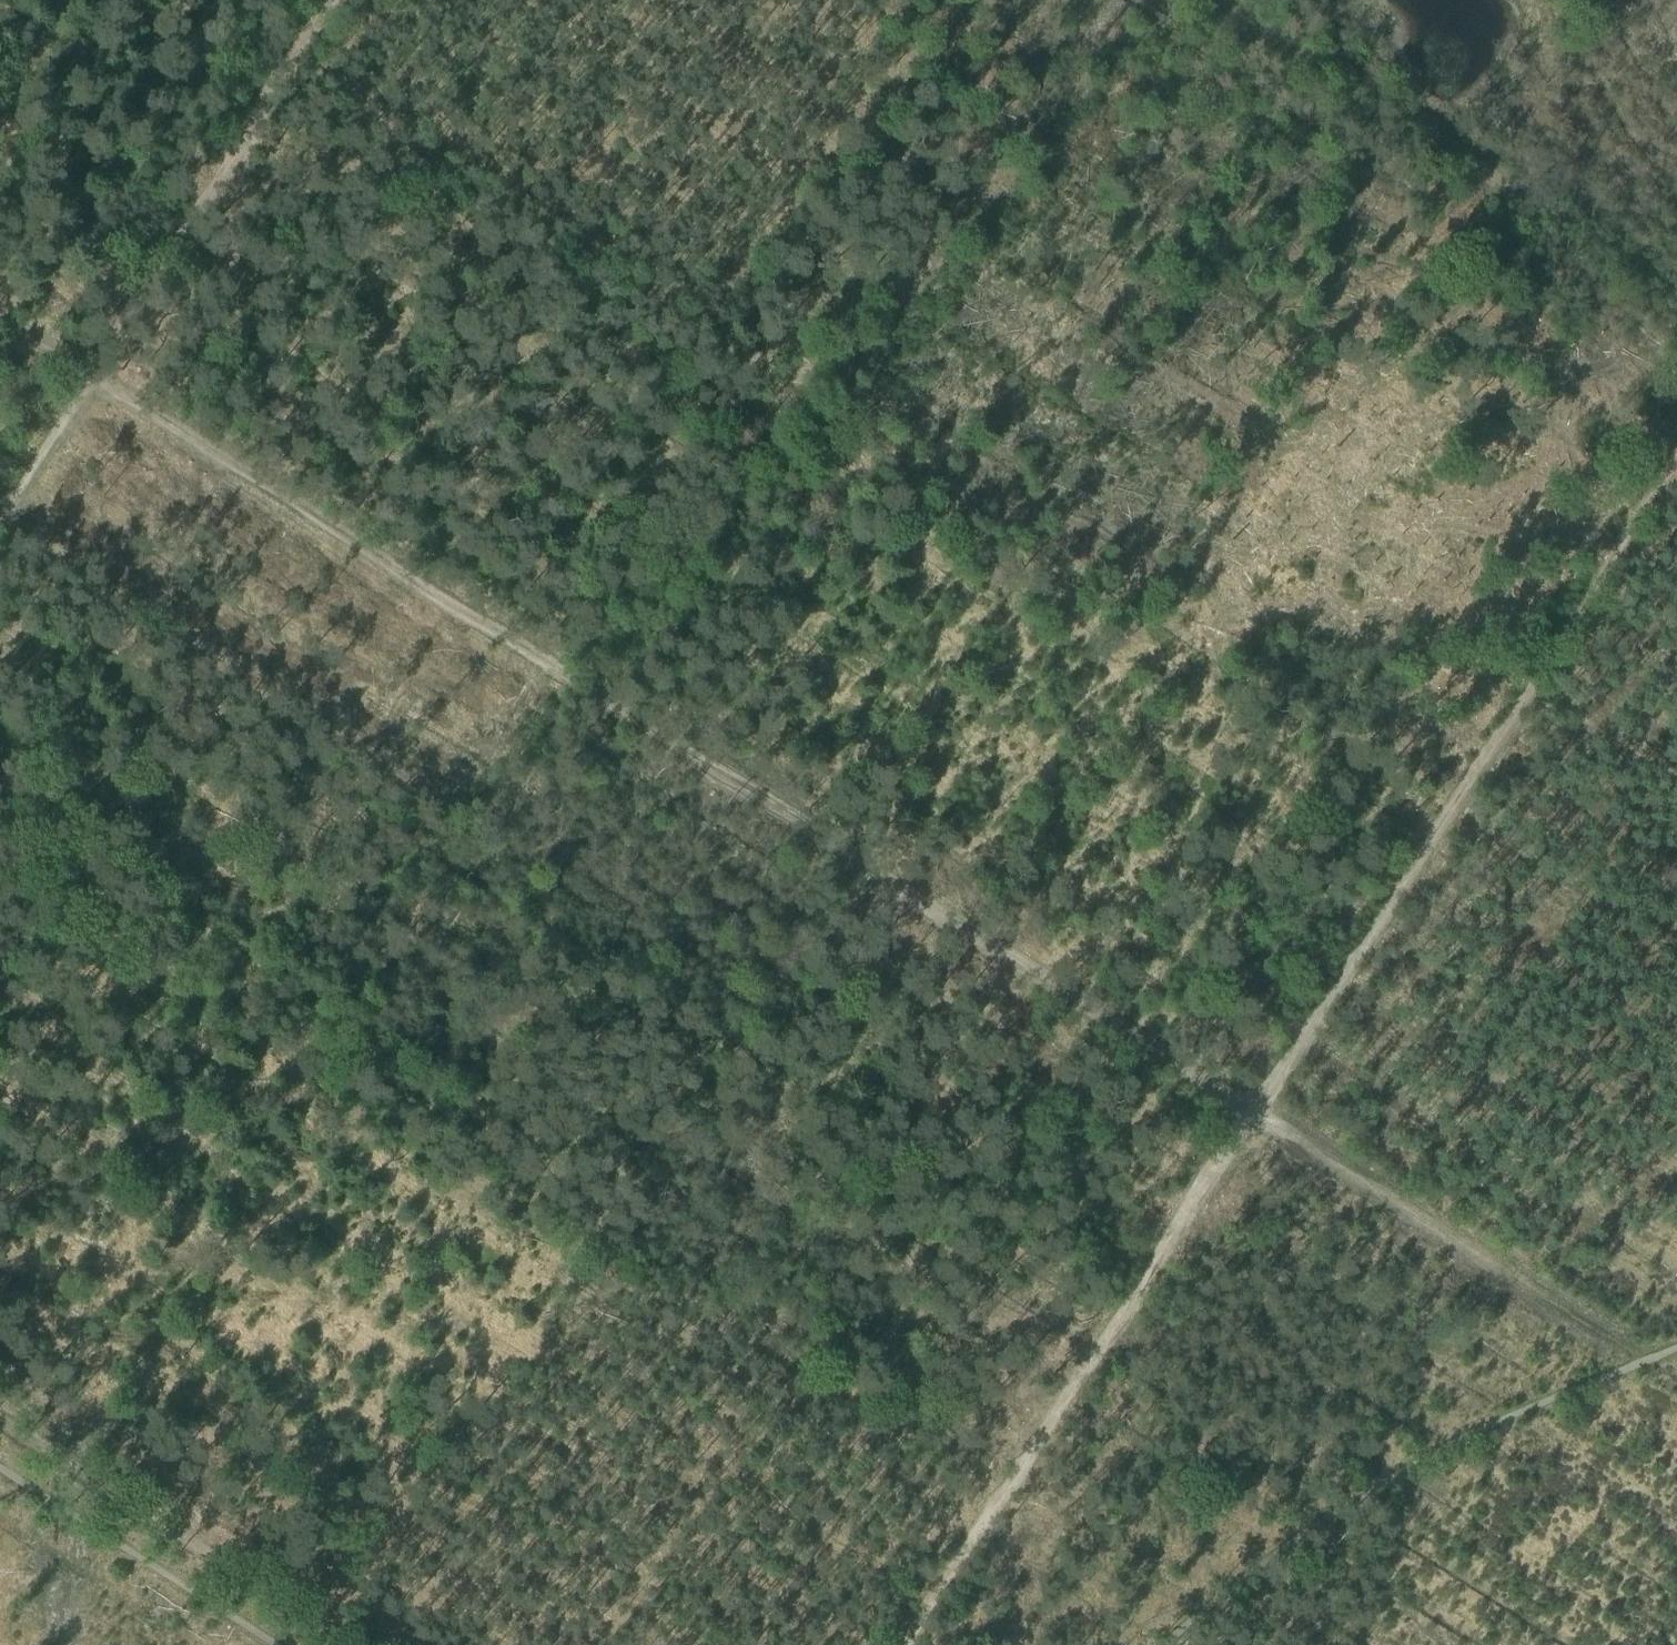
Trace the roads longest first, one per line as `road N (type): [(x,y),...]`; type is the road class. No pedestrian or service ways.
road 1 (track): [(1254,1110),(1676,461)]
road 2 (track): [(1254,1110),(907,1644)]
road 3 (track): [(0,301),(97,361),(333,0)]
road 4 (track): [(1676,290),(1221,0)]
road 5 (track): [(1676,1385),(1254,1110)]
road 6 (track): [(0,511),(97,361)]

